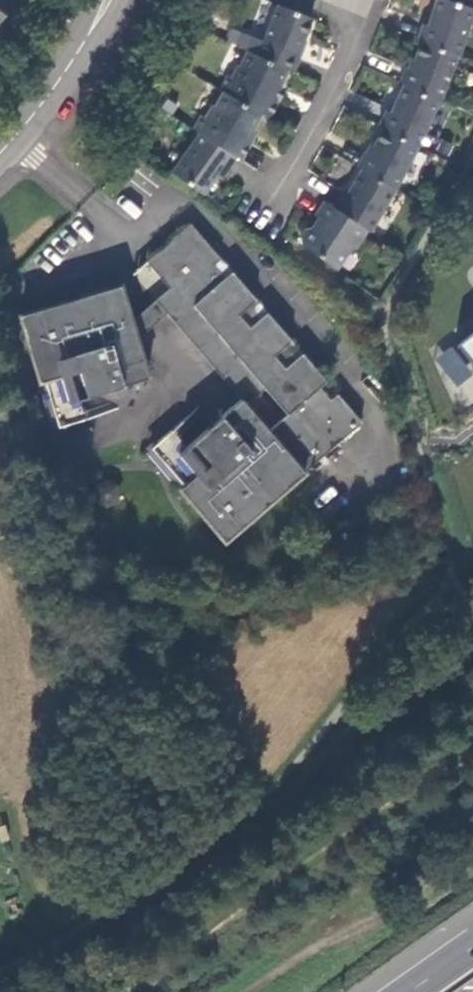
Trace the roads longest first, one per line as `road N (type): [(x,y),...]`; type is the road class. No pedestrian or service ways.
road 1 (track): [(266,991),(472,861)]
road 2 (residential): [(319,0),(346,21),(353,46),(273,200)]
road 3 (tertiary): [(0,154),(75,59),(106,0)]

